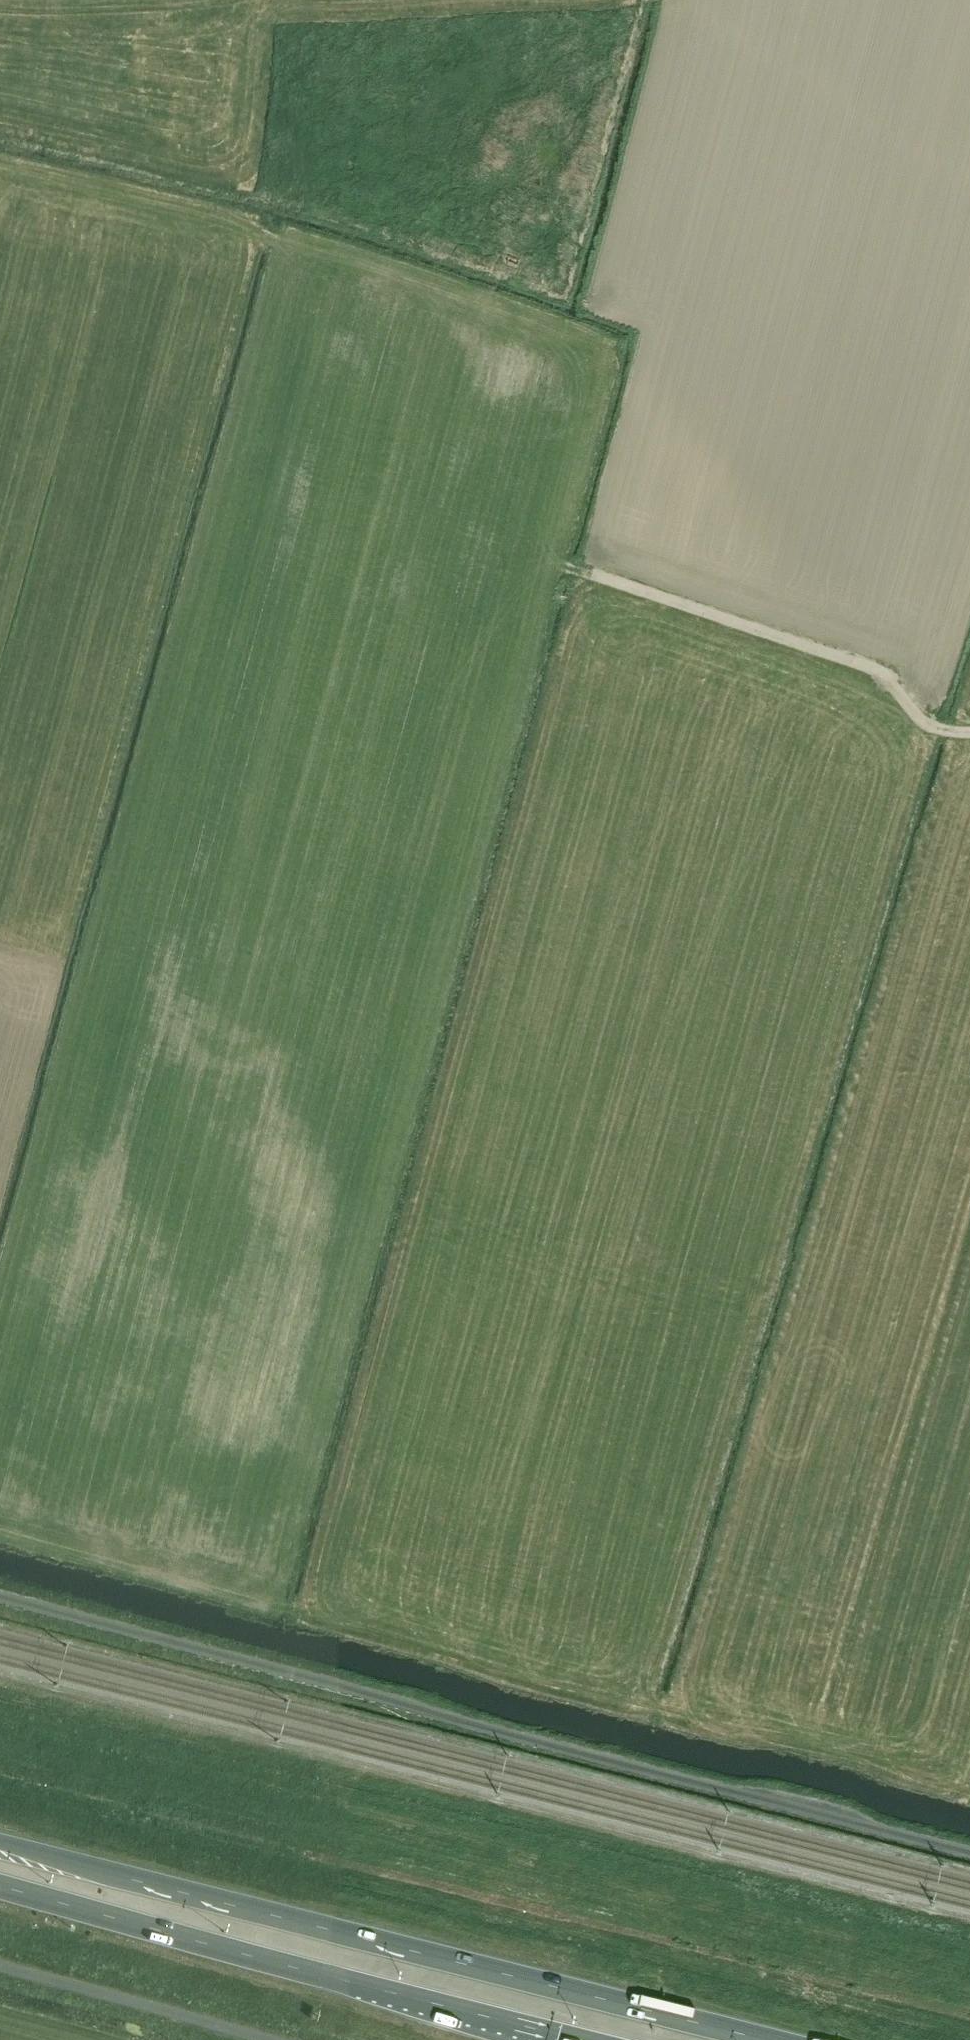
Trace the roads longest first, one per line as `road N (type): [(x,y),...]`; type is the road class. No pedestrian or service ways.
road 1 (trunk): [(765,2039),(0,1843)]
road 2 (trunk): [(0,1887),(579,2039)]
road 3 (track): [(593,577),(866,668),(922,723),(969,730)]

